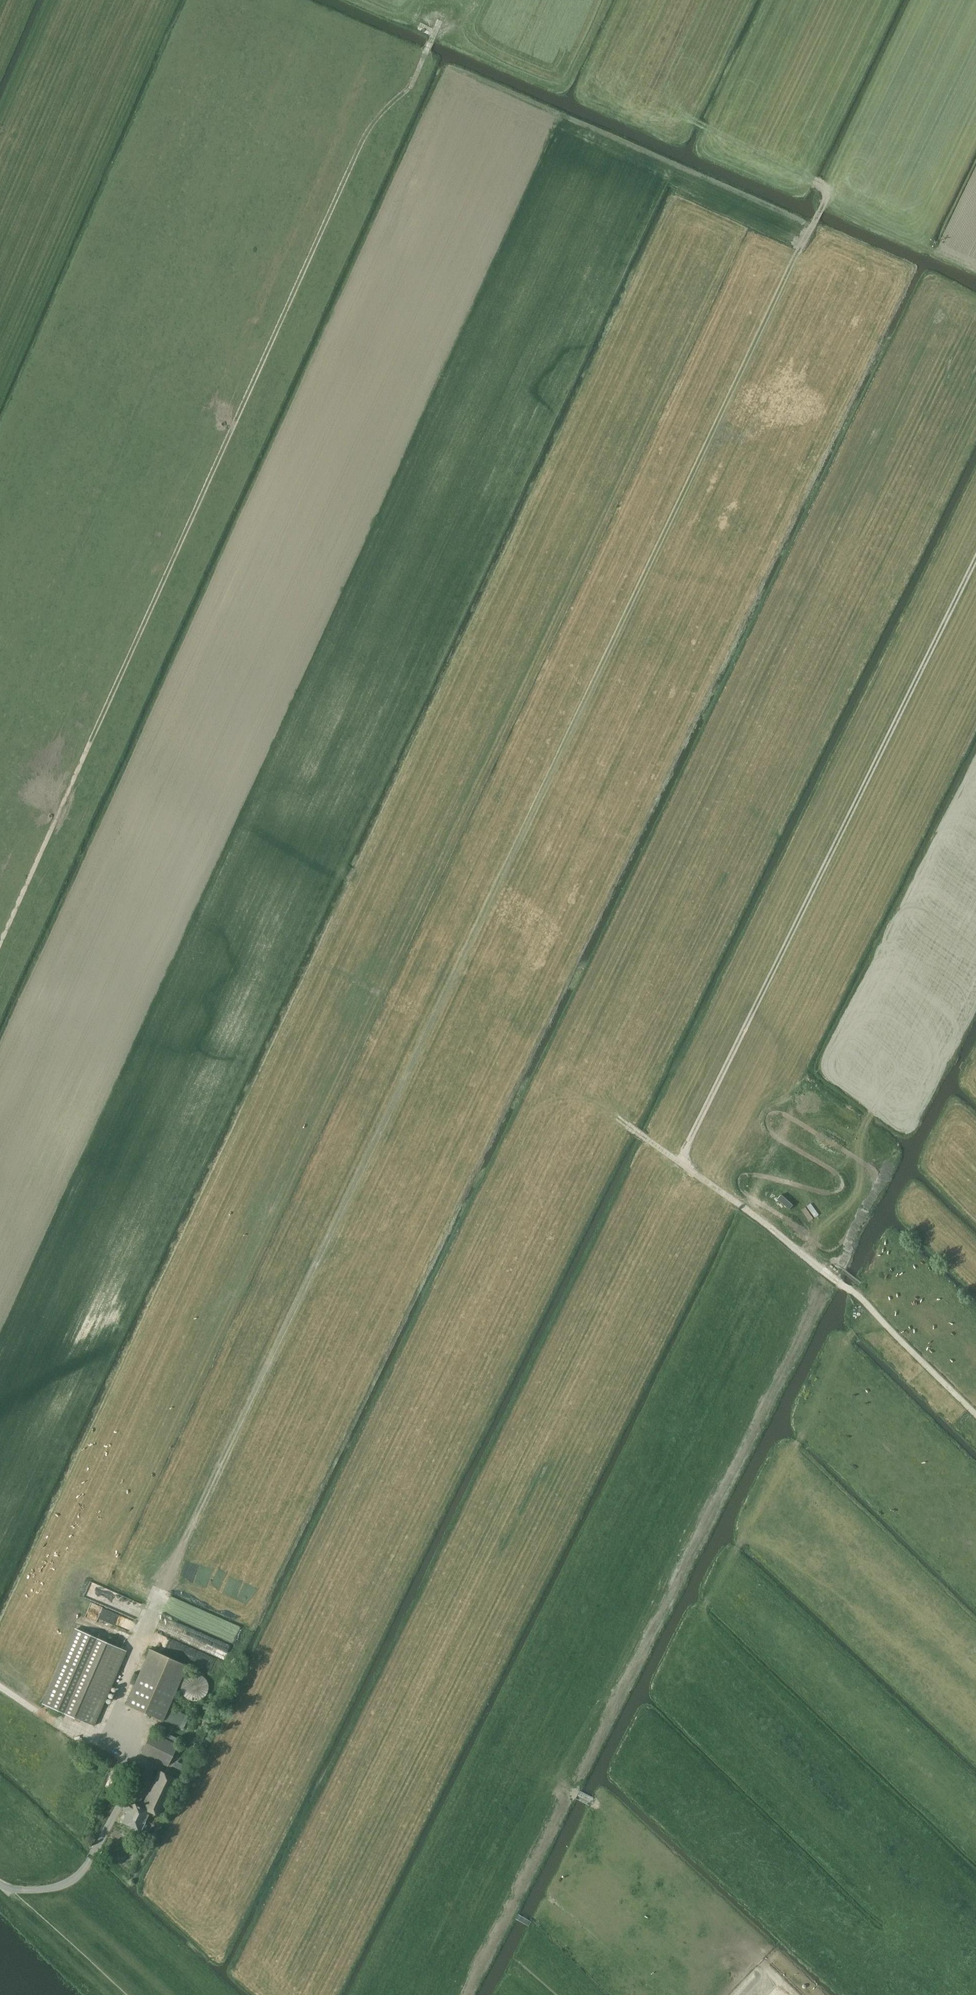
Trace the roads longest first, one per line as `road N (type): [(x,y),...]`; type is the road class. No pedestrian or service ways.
road 1 (track): [(0,944),(373,115),(410,85),(438,23)]
road 2 (unclassified): [(0,1883),(33,1890),(71,1882),(99,1845)]

